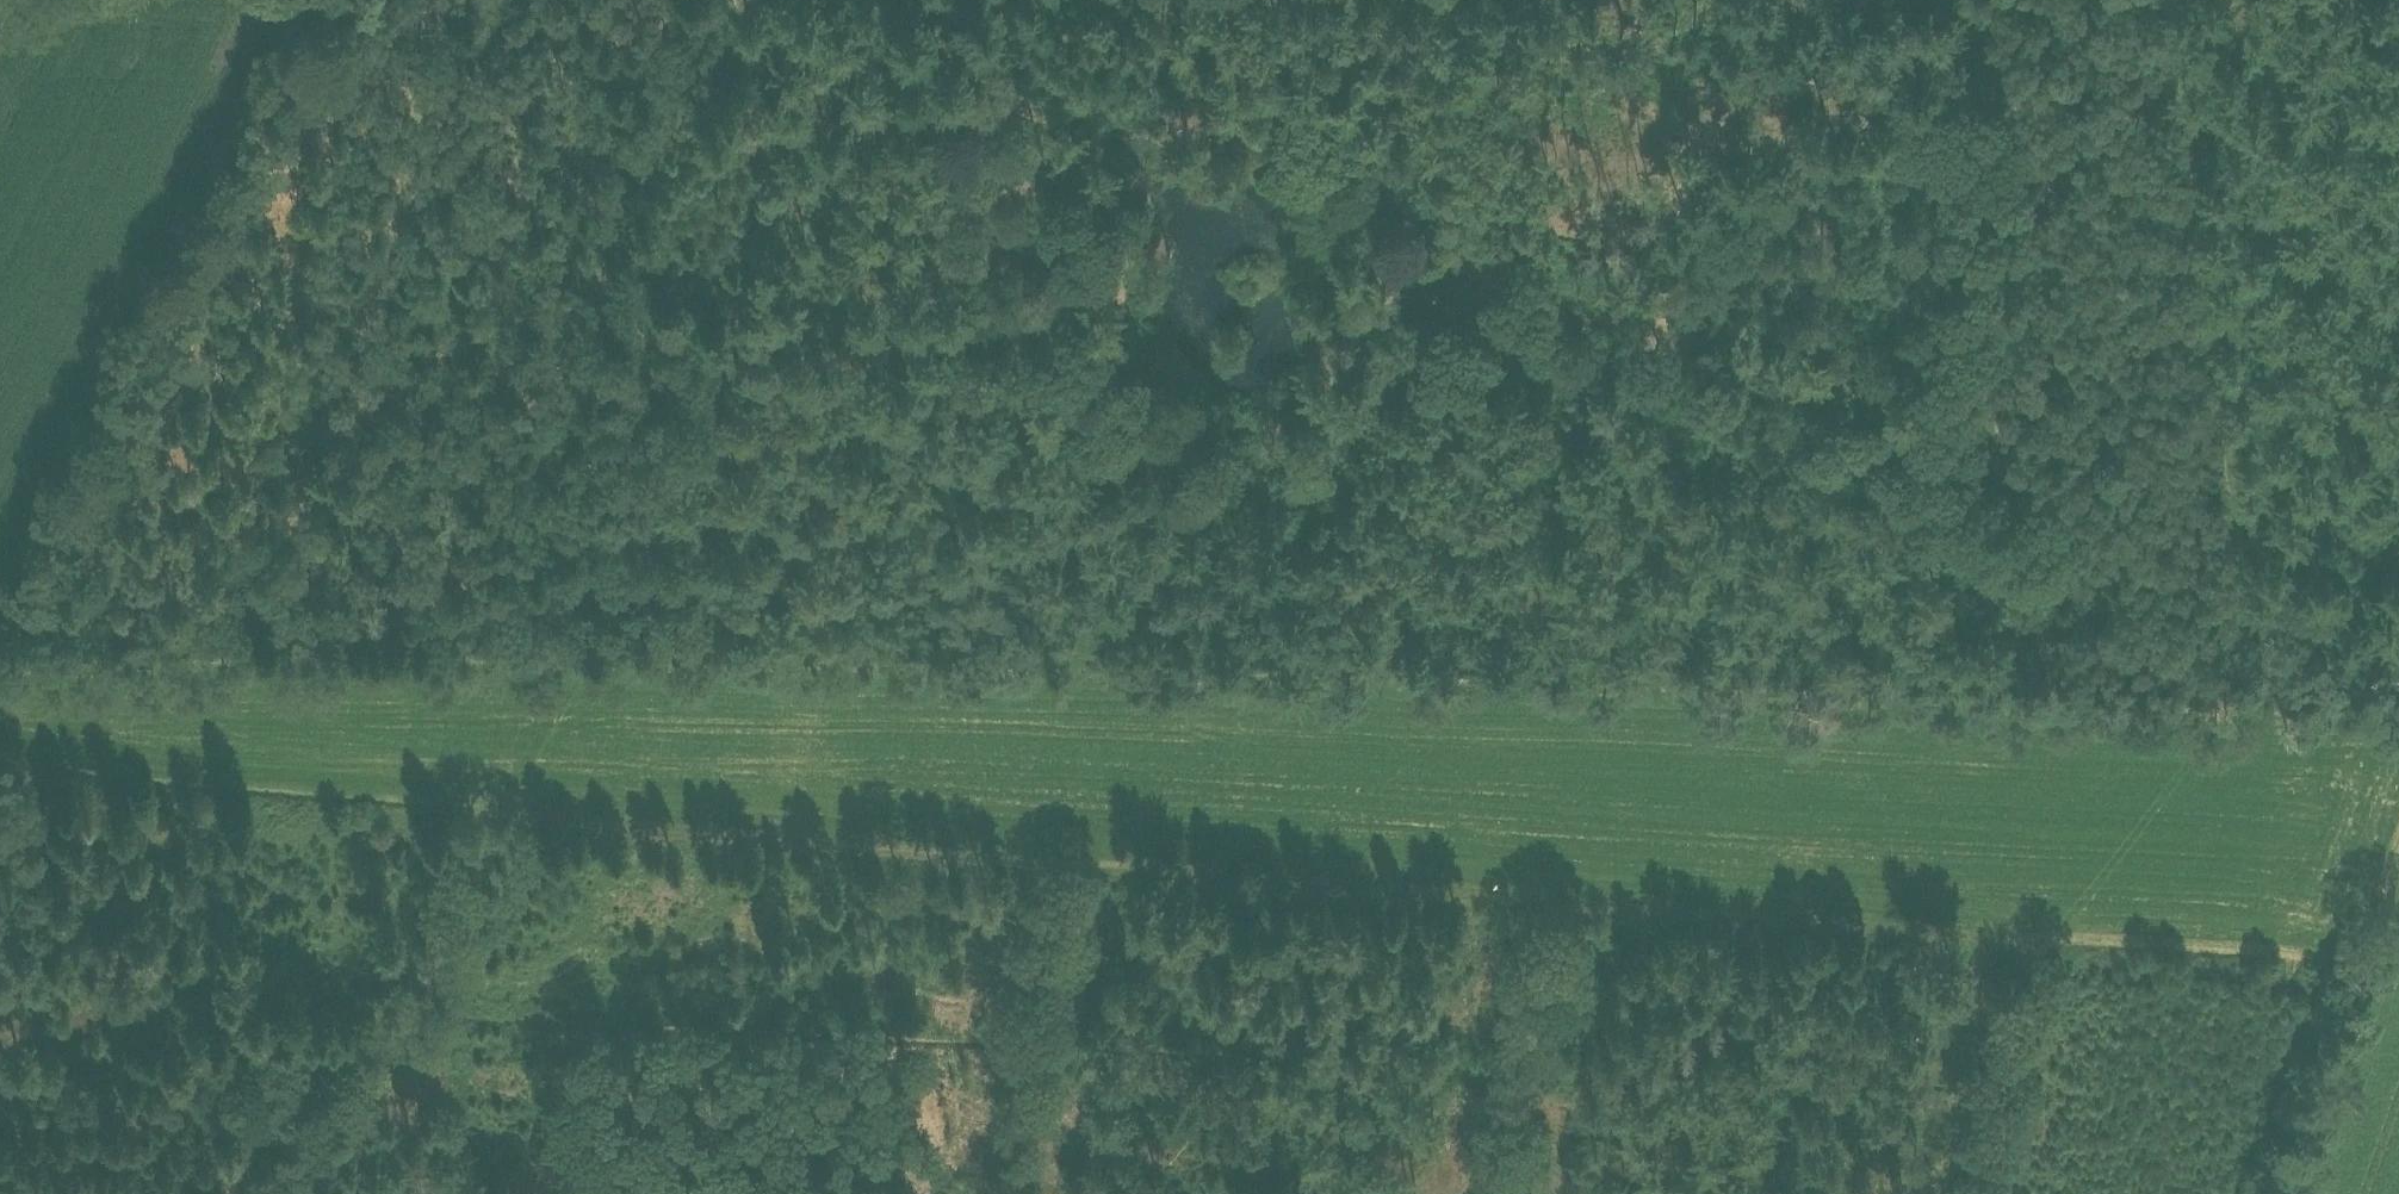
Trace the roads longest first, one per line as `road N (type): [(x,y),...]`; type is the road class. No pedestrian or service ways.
road 1 (track): [(727,0),(751,57),(752,90),(707,407),(484,830),(259,1193)]
road 2 (track): [(2157,0),(2238,708),(2011,953),(1949,1193)]

